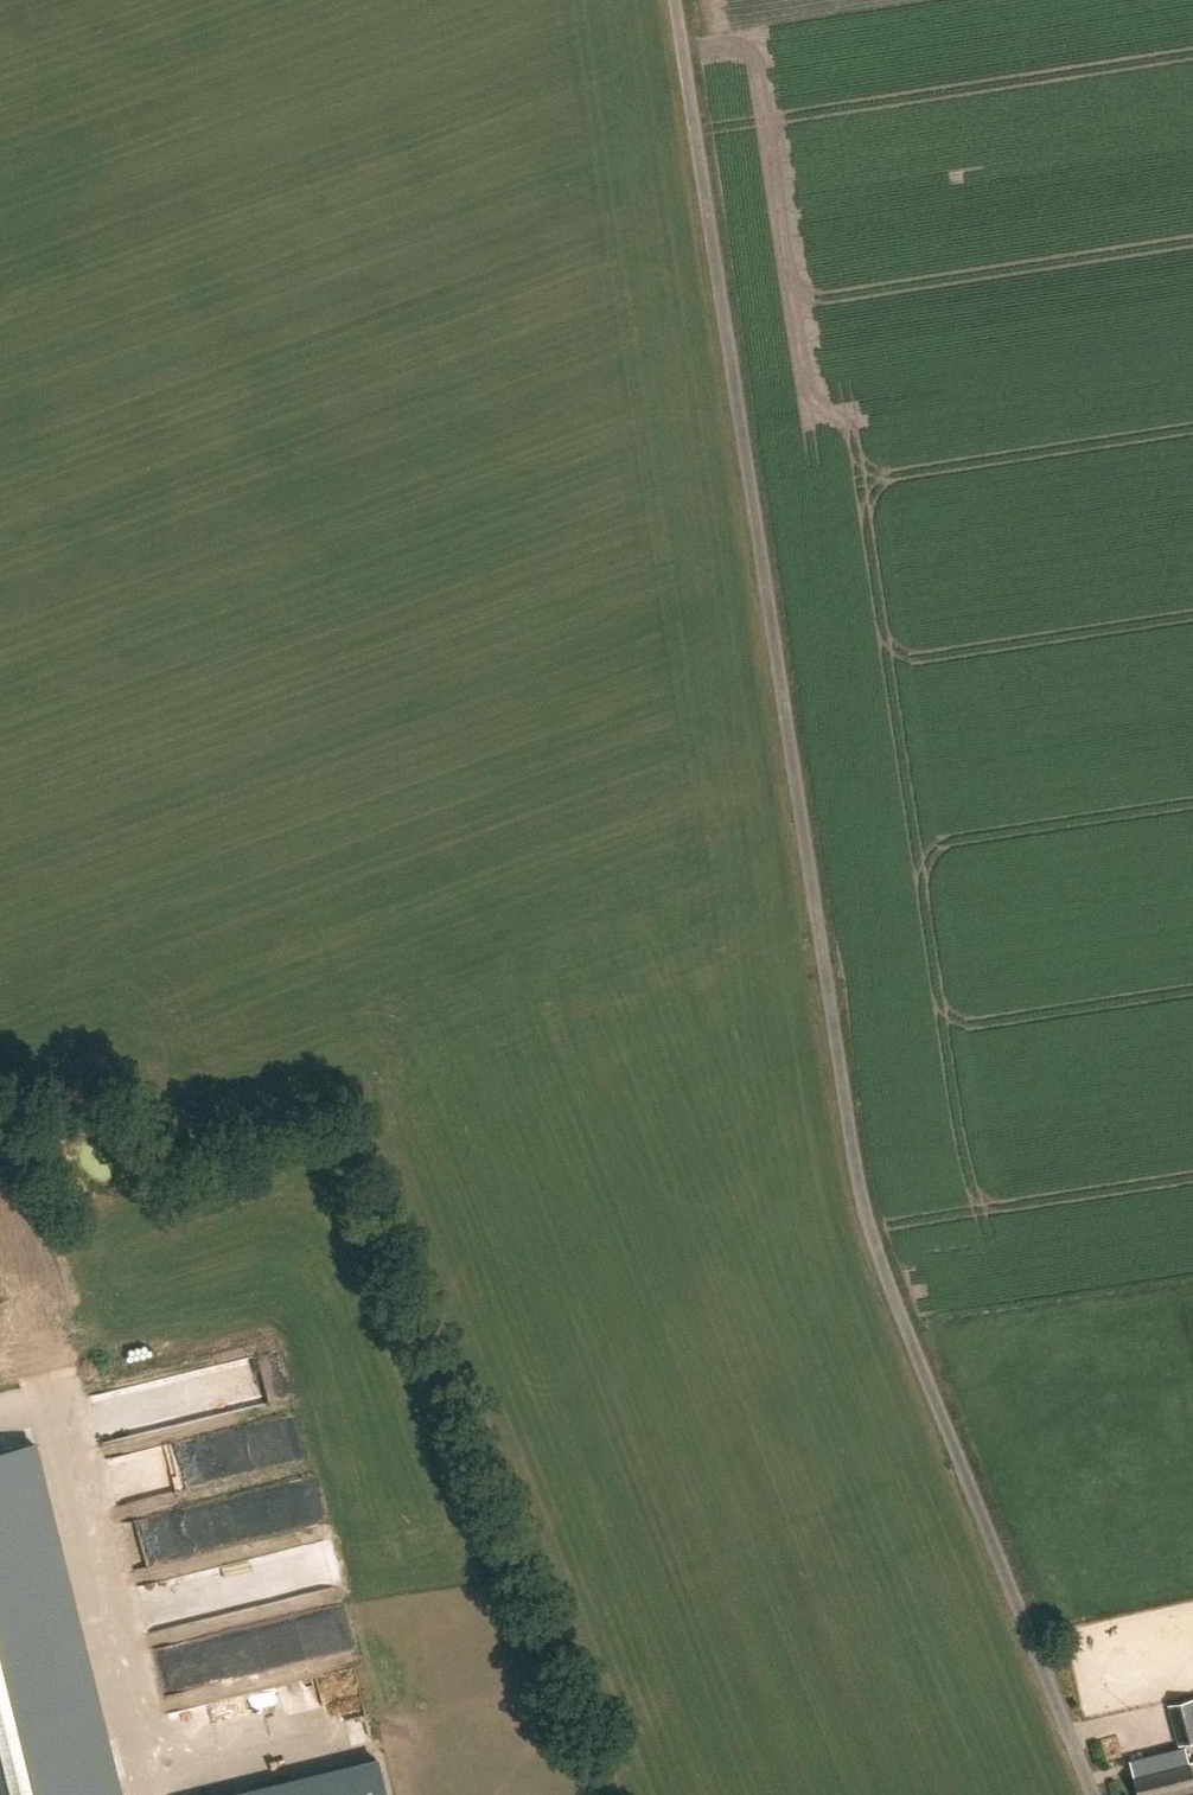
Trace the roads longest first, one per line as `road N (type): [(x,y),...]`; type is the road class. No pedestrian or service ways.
road 1 (unclassified): [(1099,1794),(880,1253),(835,1096),(673,0)]

